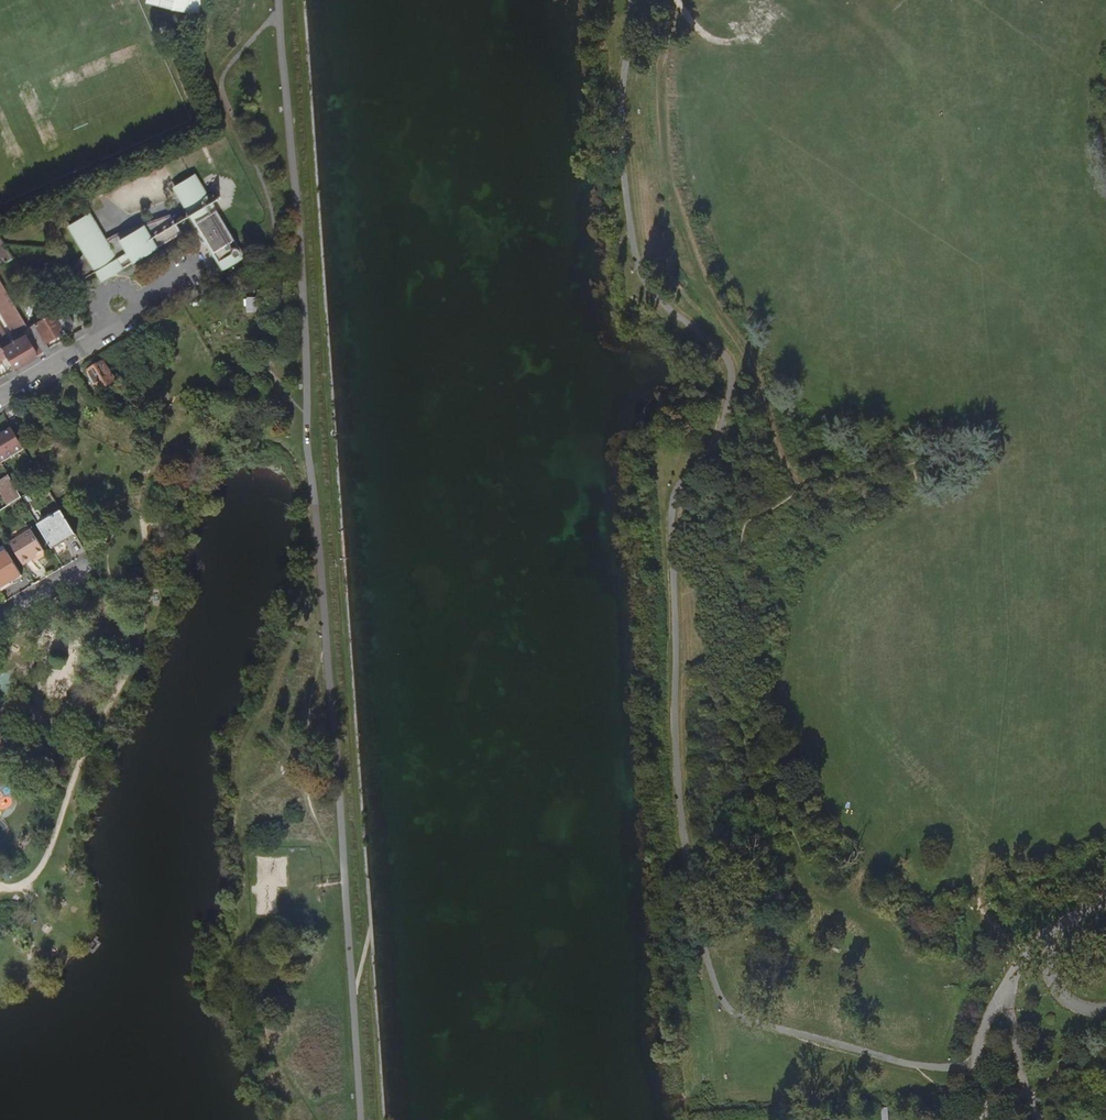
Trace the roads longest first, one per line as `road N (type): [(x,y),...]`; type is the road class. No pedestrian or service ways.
road 1 (residential): [(0,397),(108,332)]

